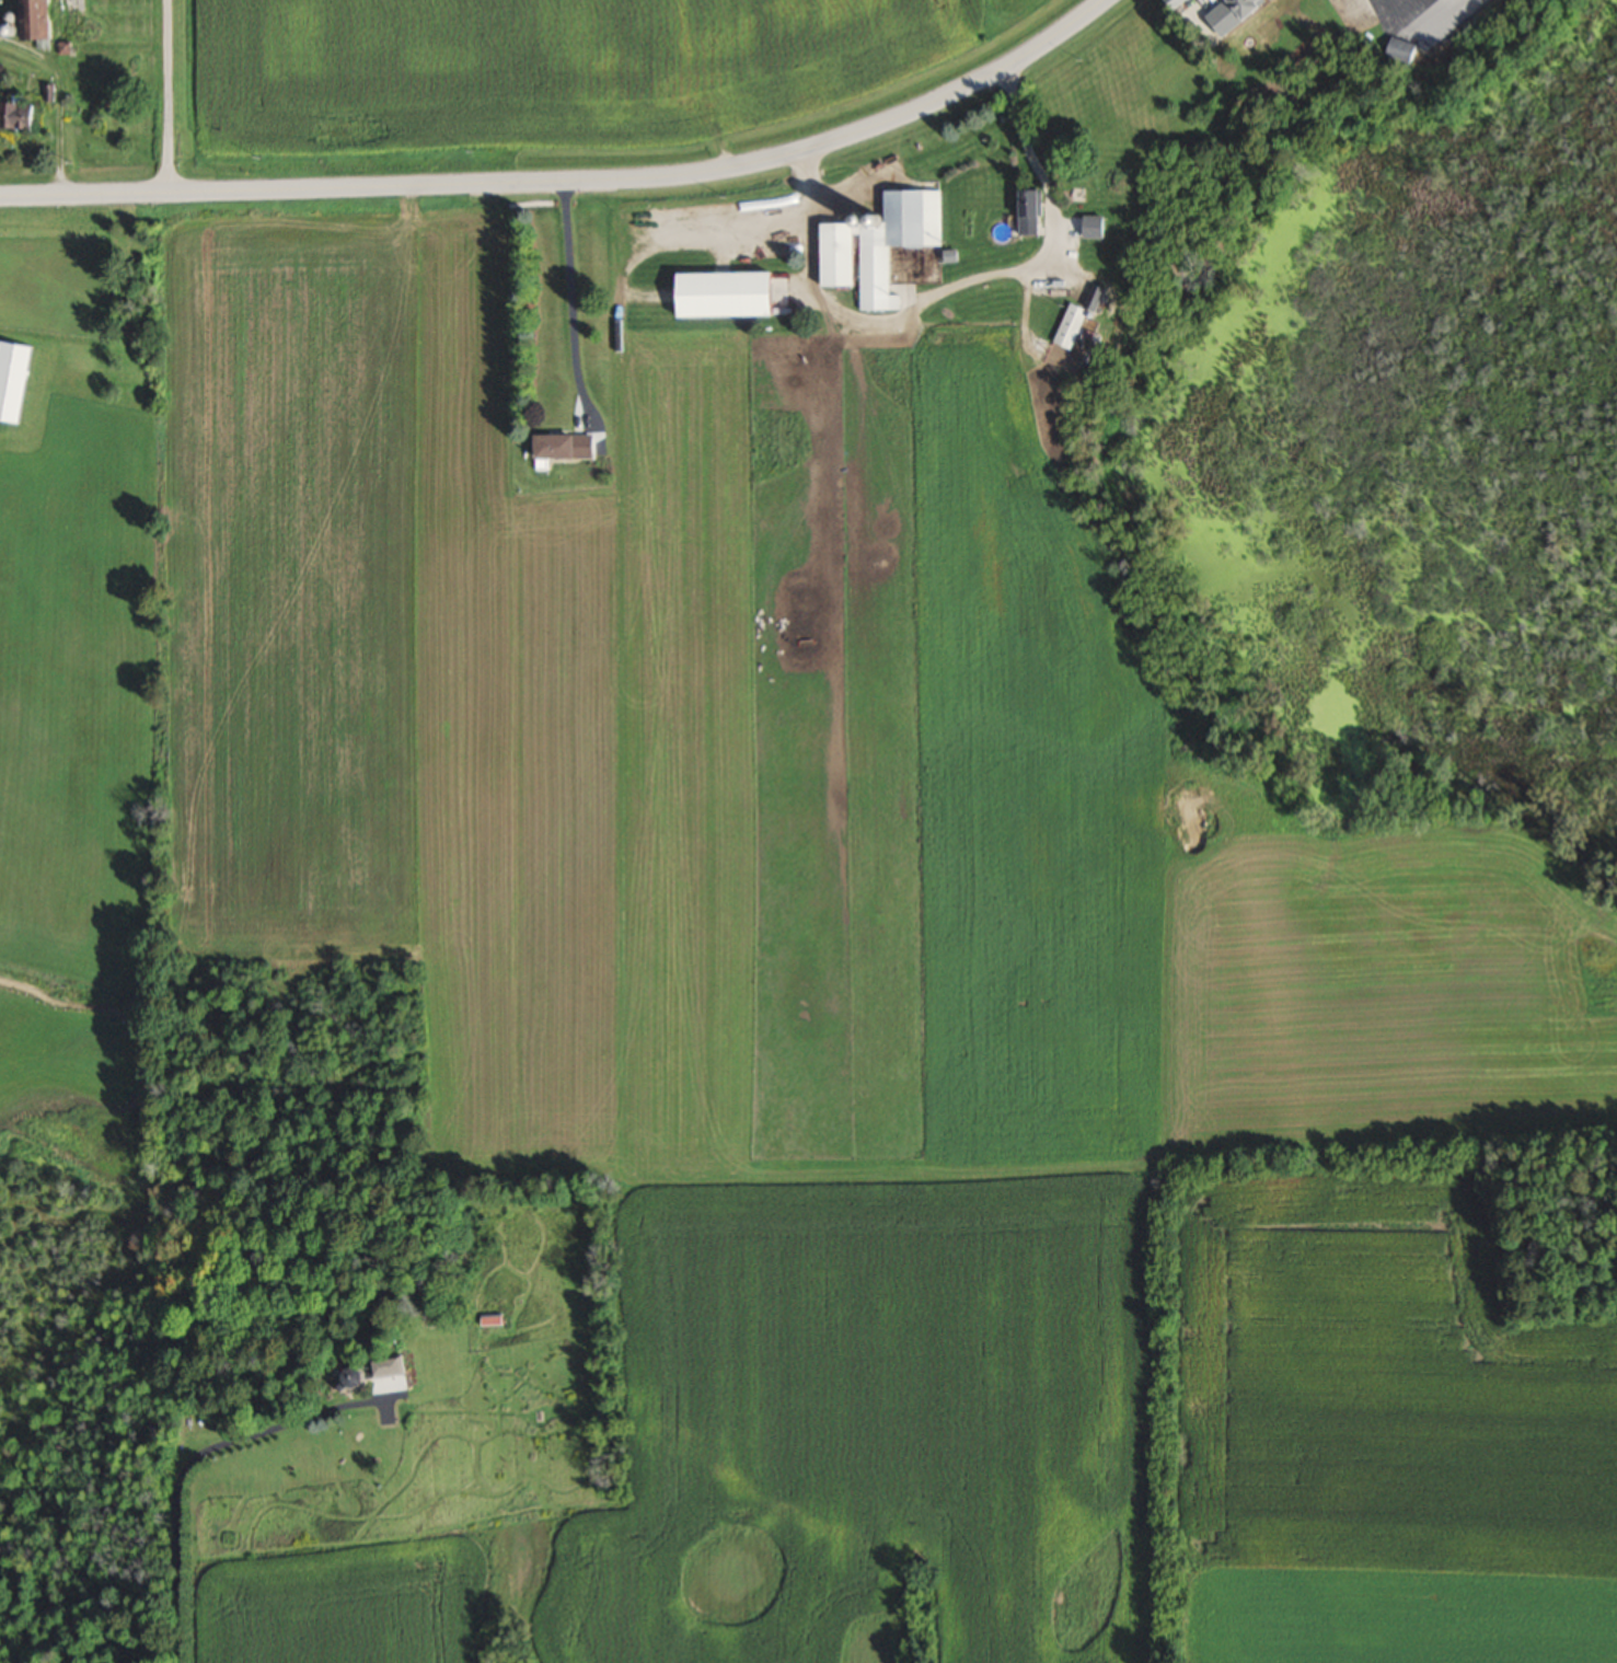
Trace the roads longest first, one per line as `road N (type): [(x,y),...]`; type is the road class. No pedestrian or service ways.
road 1 (secondary): [(1104,0),(1014,61),(922,107),(820,146),(717,171),(0,197)]

